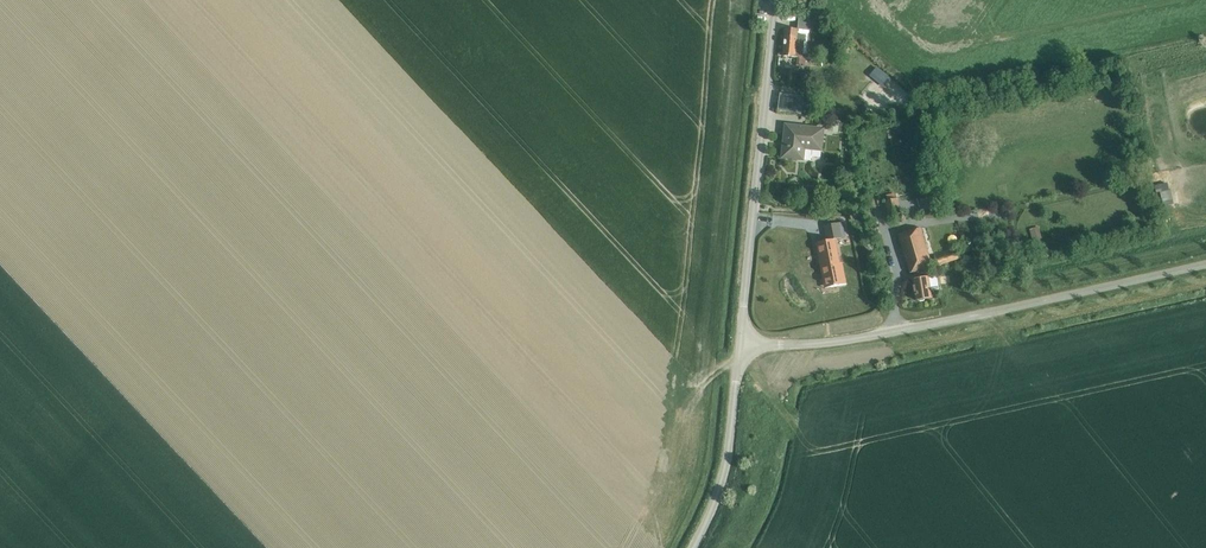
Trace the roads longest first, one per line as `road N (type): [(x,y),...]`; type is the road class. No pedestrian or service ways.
road 1 (unclassified): [(1205,264),(858,338),(739,346)]
road 2 (unclassified): [(739,346),(775,0)]
road 3 (unclassified): [(739,346),(723,477),(693,547)]

